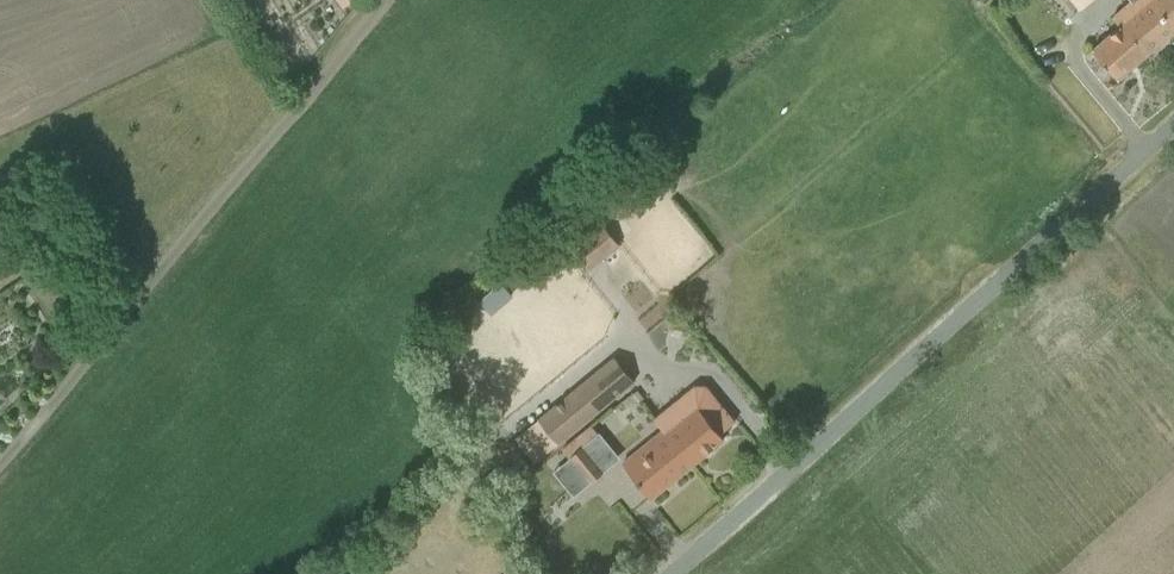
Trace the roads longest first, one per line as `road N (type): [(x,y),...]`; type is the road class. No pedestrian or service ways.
road 1 (unclassified): [(668,573),(1173,123)]

